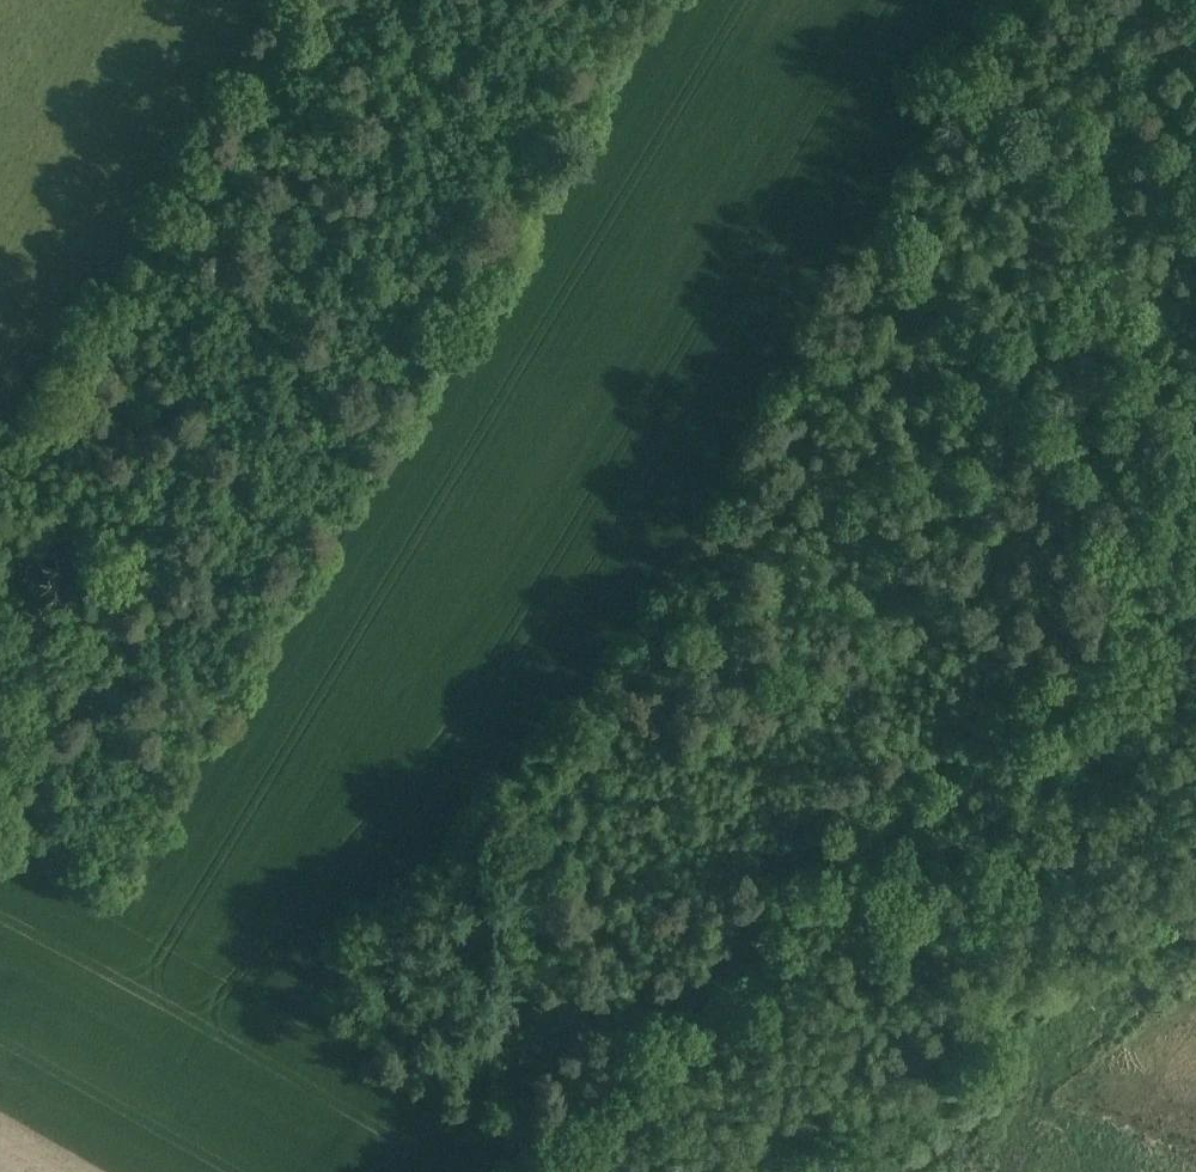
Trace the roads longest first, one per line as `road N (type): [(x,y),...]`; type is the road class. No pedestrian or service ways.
road 1 (track): [(1195,411),(1139,542),(1127,618),(502,1171)]
road 2 (track): [(840,873),(1017,1046),(1072,1086)]

